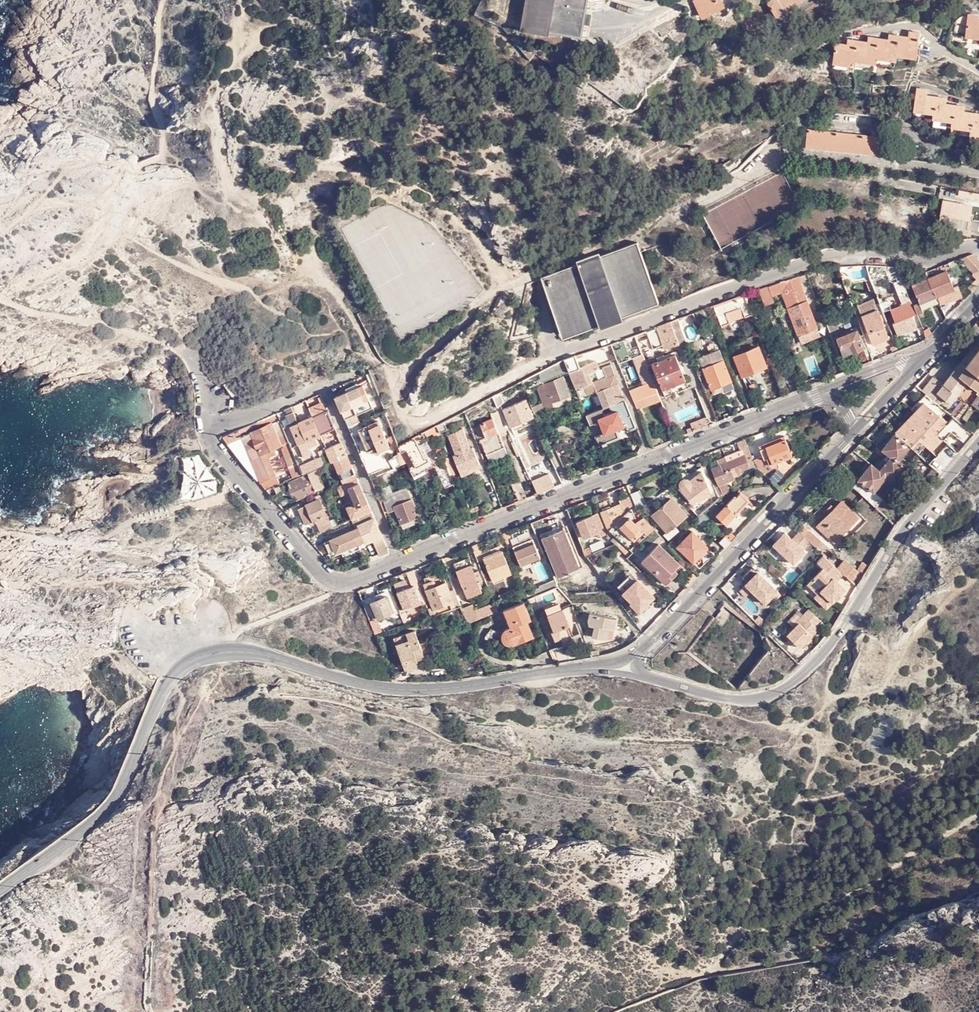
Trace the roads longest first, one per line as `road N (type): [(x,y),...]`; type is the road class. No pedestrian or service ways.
road 1 (tertiary): [(0,890),(106,807),(166,682),(194,656),(247,650),(413,691),(576,668)]
road 2 (residential): [(398,561),(813,394)]
road 3 (tertiary): [(662,682),(739,699),(788,686),(830,645),(898,535),(978,441)]
road 4 (tertiary): [(851,434),(641,651)]
road 5 (residential): [(978,172),(796,152),(787,143),(803,123),(878,131)]
road 6 (residential): [(213,434),(324,574),(346,580),(398,561)]
road 7 (residential): [(322,389),(398,561)]
road 8 (residential): [(978,160),(915,136),(908,124),(915,86),(978,106)]
road 9 (track): [(396,383),(313,267)]
road 10 (residential): [(935,348),(813,394)]
road 11 (tertiary): [(935,348),(851,434)]

